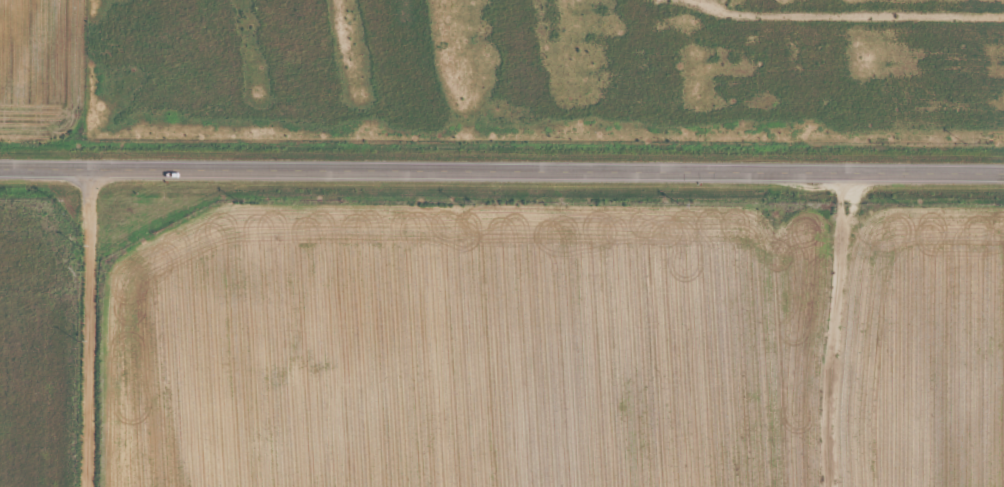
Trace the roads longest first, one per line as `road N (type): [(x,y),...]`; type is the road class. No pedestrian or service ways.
road 1 (secondary): [(1003,171),(0,170)]
road 2 (residential): [(1003,73),(610,73),(377,53),(372,0)]
road 3 (residential): [(89,486),(85,170)]

